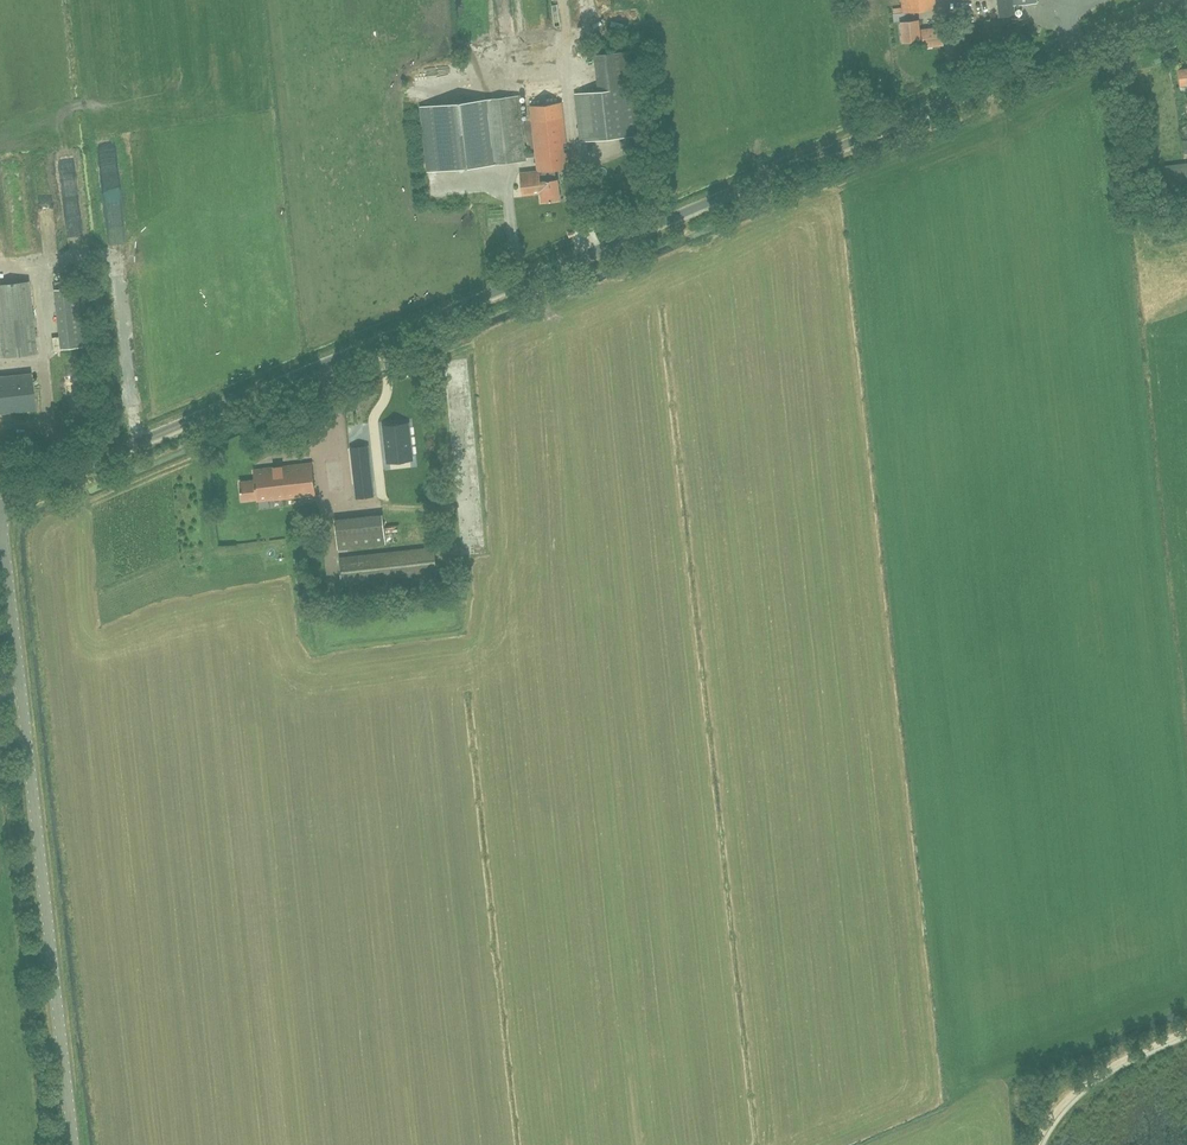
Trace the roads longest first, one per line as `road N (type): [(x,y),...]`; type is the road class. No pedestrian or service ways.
road 1 (unclassified): [(0,503),(1186,1)]
road 2 (unclassified): [(73,1144),(0,511)]
road 3 (track): [(1186,1028),(1078,1084),(1035,1144)]

